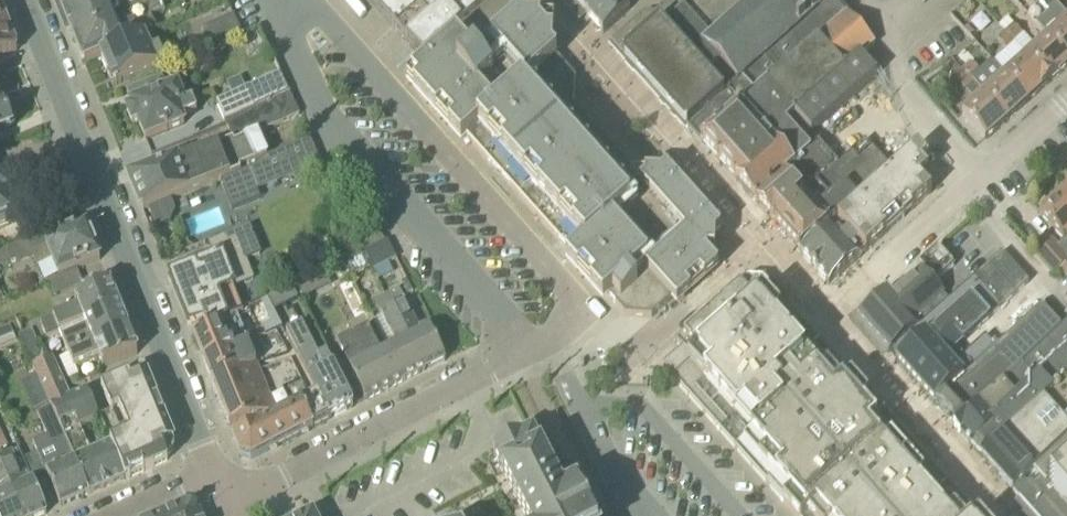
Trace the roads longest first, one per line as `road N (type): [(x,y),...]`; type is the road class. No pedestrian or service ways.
road 1 (residential): [(212,471),(22,0)]
road 2 (residential): [(531,351),(580,308),(305,0)]
road 3 (residential): [(270,0),(317,108),(531,351)]
road 4 (residential): [(227,505),(531,351)]
road 5 (residential): [(826,317),(1066,102)]

